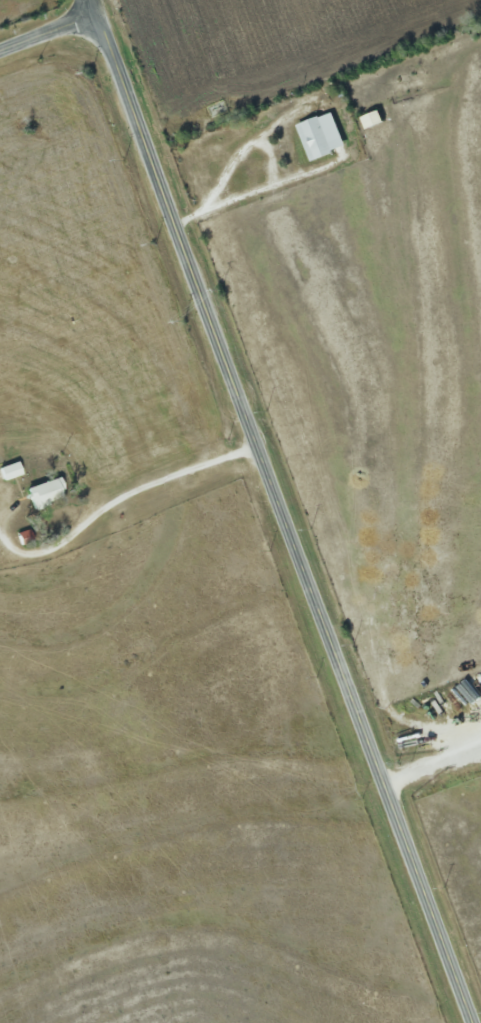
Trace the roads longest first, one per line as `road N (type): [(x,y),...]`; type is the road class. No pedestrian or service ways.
road 1 (secondary): [(471,1022),(88,0)]

